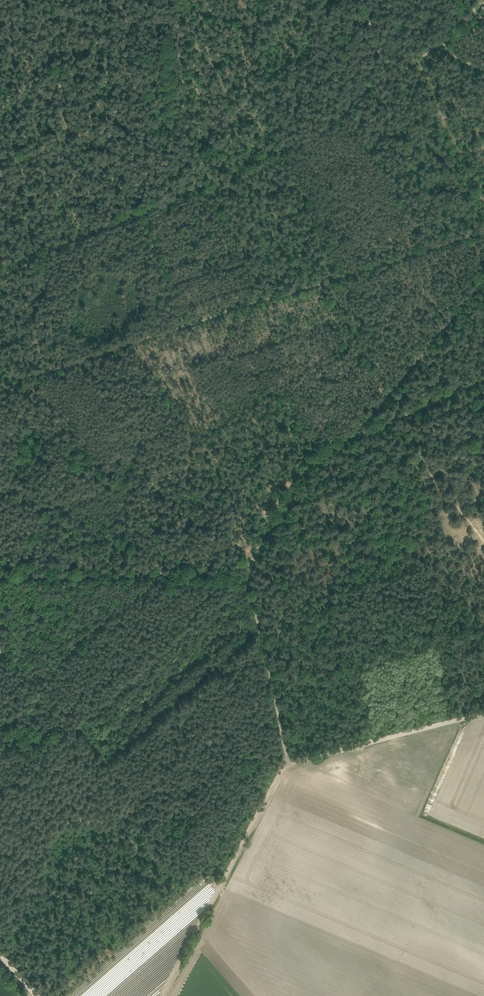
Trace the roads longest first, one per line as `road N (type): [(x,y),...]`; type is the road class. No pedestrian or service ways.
road 1 (track): [(166,995),(287,767),(483,714)]
road 2 (track): [(483,18),(475,15),(360,96),(334,125),(136,212)]
road 3 (track): [(316,461),(251,574),(292,763)]
road 4 (track): [(483,230),(225,314)]
road 5 (track): [(251,586),(234,572),(0,575)]
road 6 (track): [(355,435),(483,280)]
road 7 (track): [(0,374),(71,363),(182,328)]
road 8 (track): [(136,212),(0,275)]

